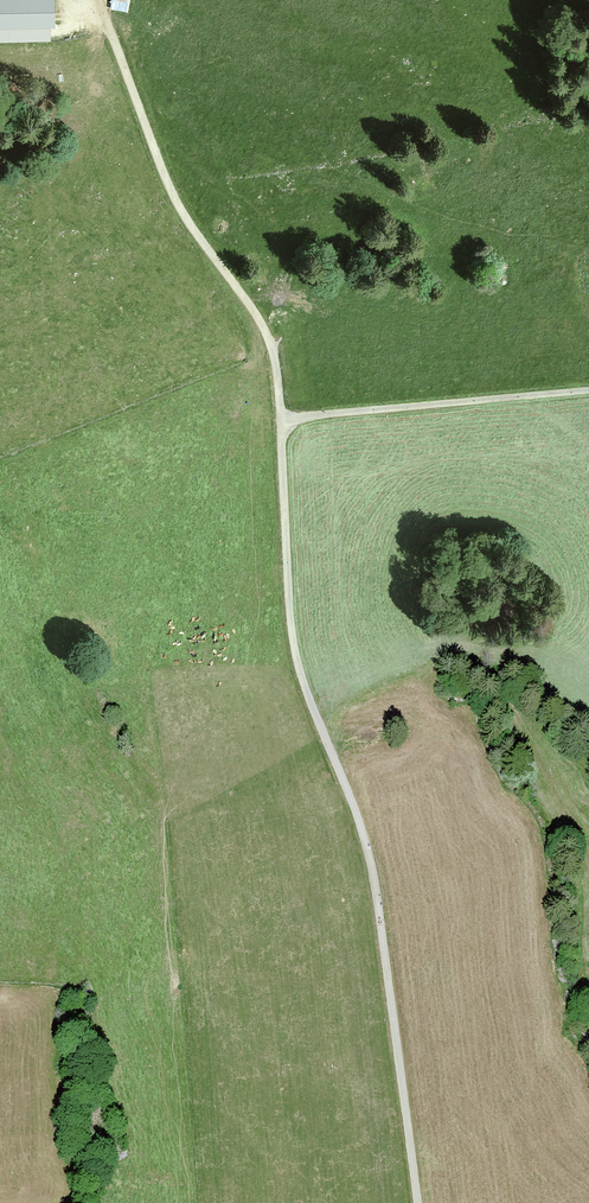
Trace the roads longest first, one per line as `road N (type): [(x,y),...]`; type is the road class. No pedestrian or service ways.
road 1 (track): [(421,1202),(377,879),(292,623),(275,351),(261,317),(186,212),(101,0)]
road 2 (track): [(588,850),(514,710),(474,665),(444,660),(317,713)]
road 3 (track): [(280,421),(588,388)]

